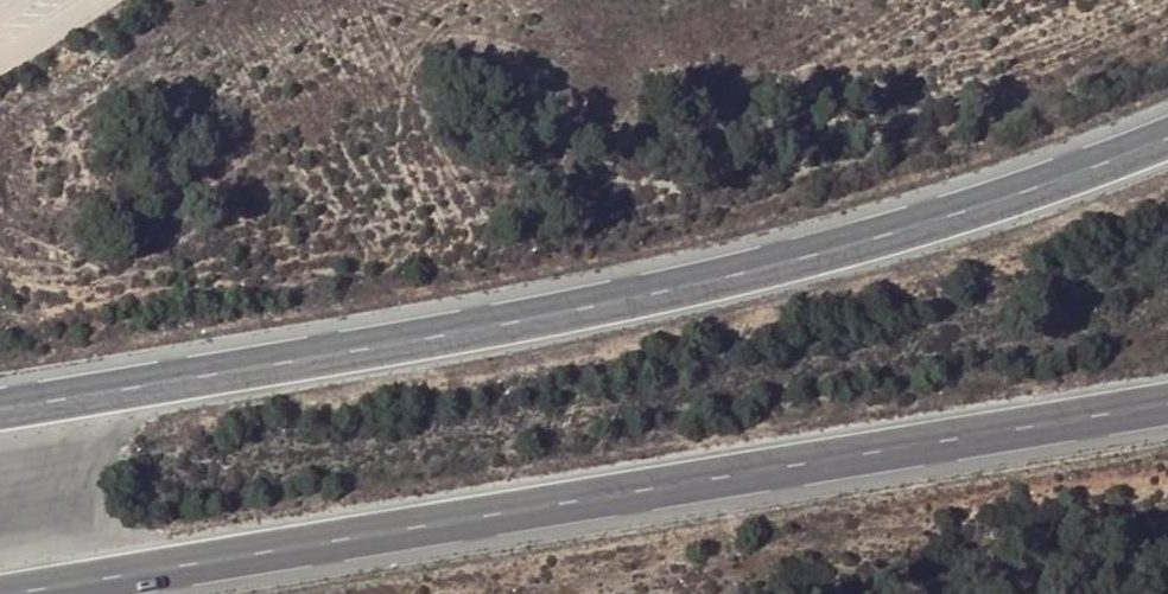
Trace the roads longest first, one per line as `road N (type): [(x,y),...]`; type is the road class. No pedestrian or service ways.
road 1 (trunk): [(1167,134),(996,199),(832,249),(483,326),(0,407)]
road 2 (trunk): [(15,593),(1167,405)]

